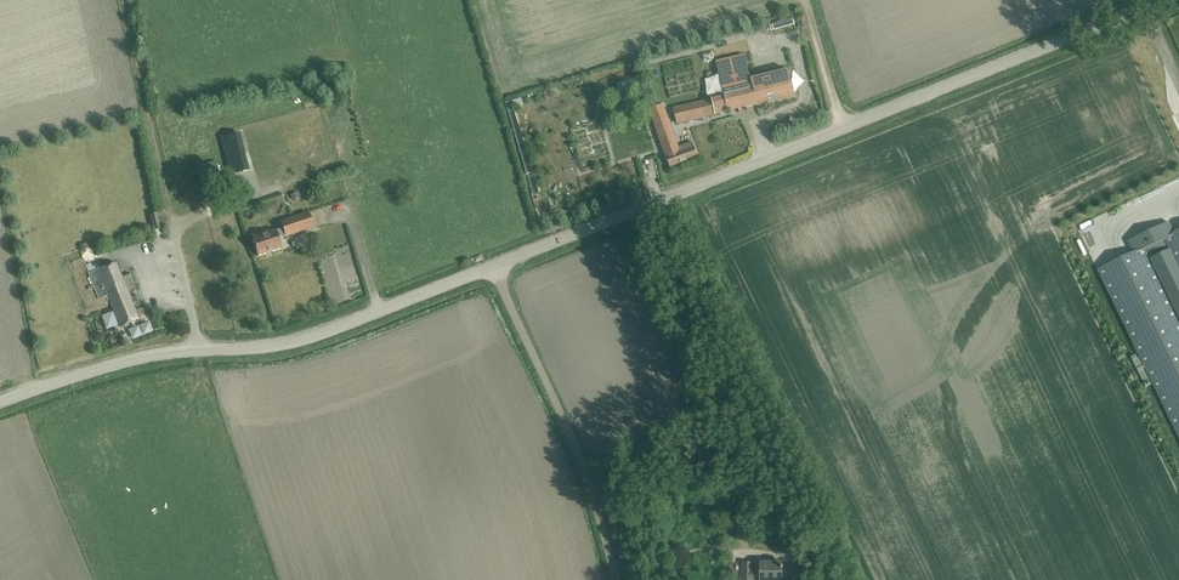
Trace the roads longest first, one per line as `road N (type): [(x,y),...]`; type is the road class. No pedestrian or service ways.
road 1 (tertiary): [(494,270),(1146,7)]
road 2 (tertiary): [(0,407),(196,350),(269,349),(494,270)]
road 3 (unclassified): [(619,579),(587,473),(494,270)]

